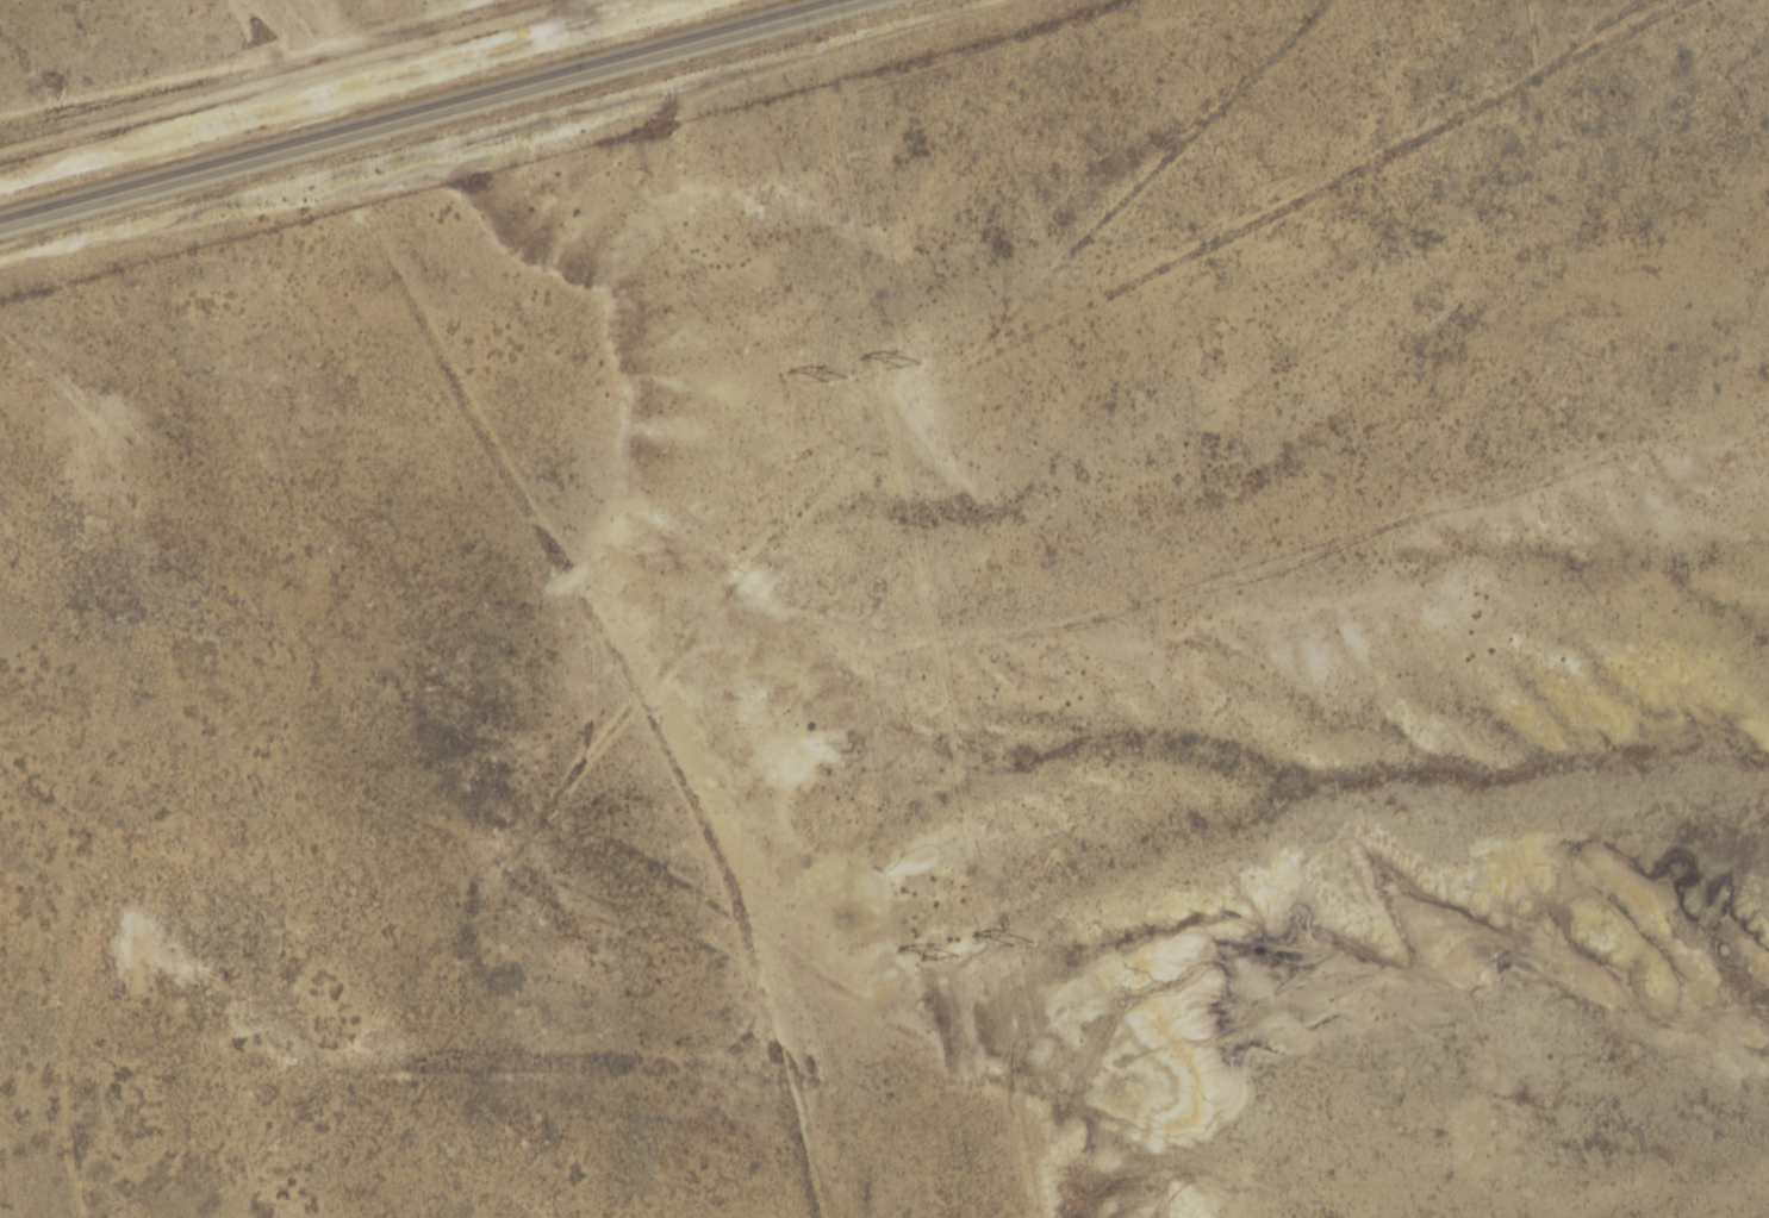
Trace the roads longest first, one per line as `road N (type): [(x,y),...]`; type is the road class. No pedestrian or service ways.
road 1 (primary): [(0,234),(869,0)]
road 2 (track): [(0,152),(241,101),(641,0)]

